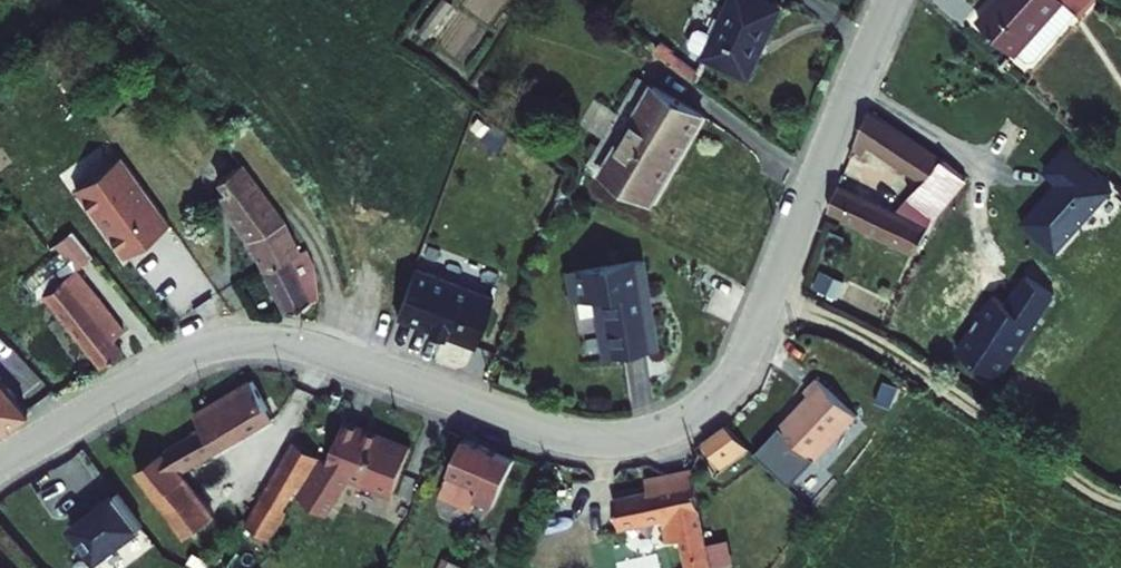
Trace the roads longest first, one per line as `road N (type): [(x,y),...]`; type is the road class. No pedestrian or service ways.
road 1 (tertiary): [(893,0),(742,363),(694,417),(627,439),(565,437),(314,351),(253,343),(180,363),(0,466)]
road 2 (track): [(1120,504),(892,353),(771,292)]

